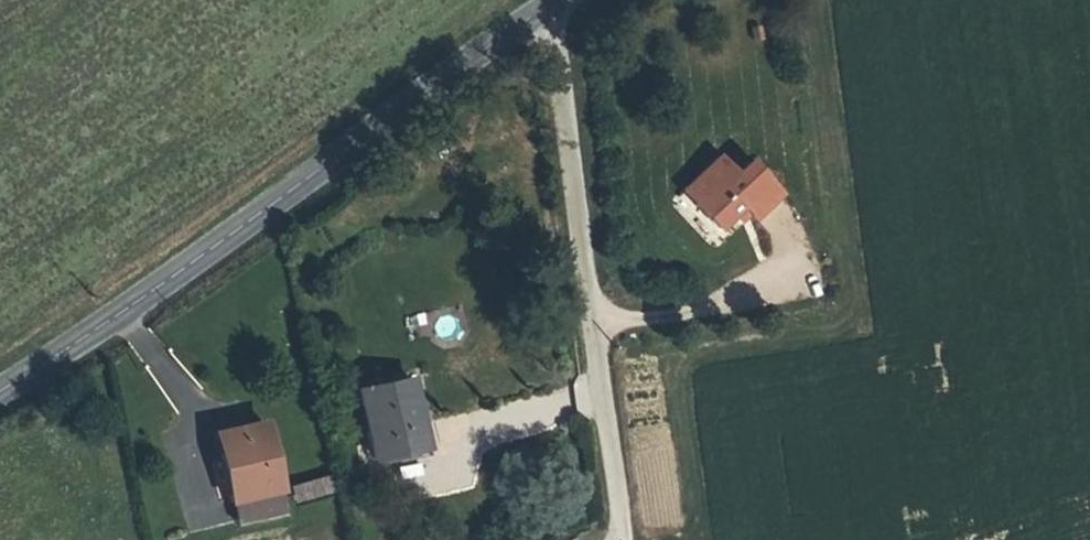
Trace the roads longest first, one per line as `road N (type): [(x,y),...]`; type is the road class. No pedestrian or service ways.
road 1 (tertiary): [(553,0),(191,270),(0,387)]
road 2 (unclassified): [(631,539),(553,0)]

